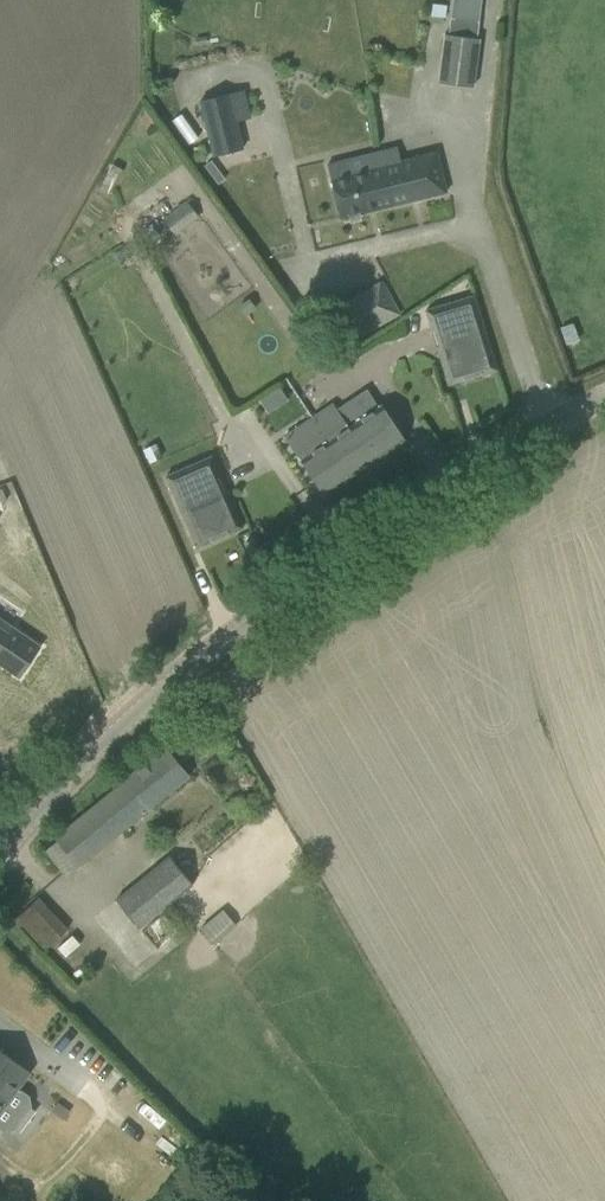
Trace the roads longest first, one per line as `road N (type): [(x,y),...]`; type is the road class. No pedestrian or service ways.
road 1 (tertiary): [(0,856),(226,634),(445,479),(604,398)]

